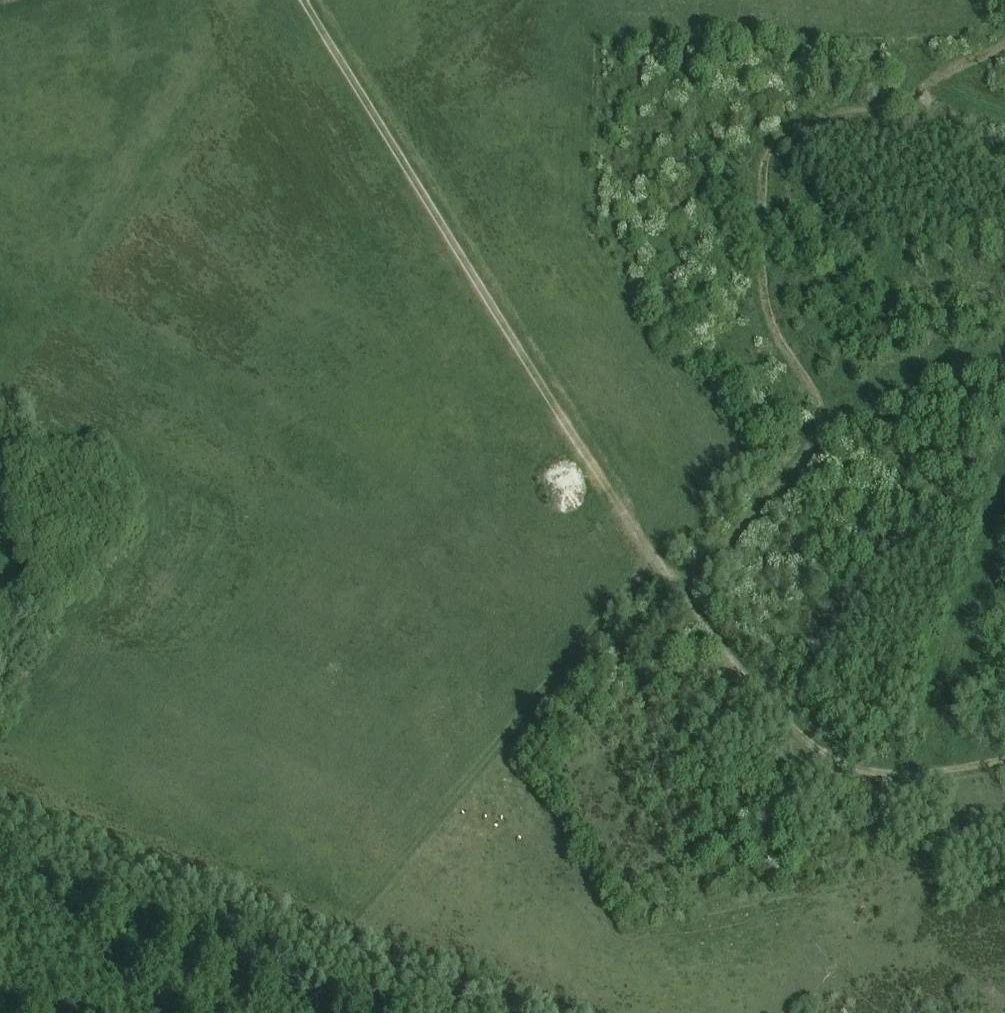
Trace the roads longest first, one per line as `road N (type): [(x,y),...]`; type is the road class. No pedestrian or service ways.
road 1 (track): [(303,0),(605,490)]

